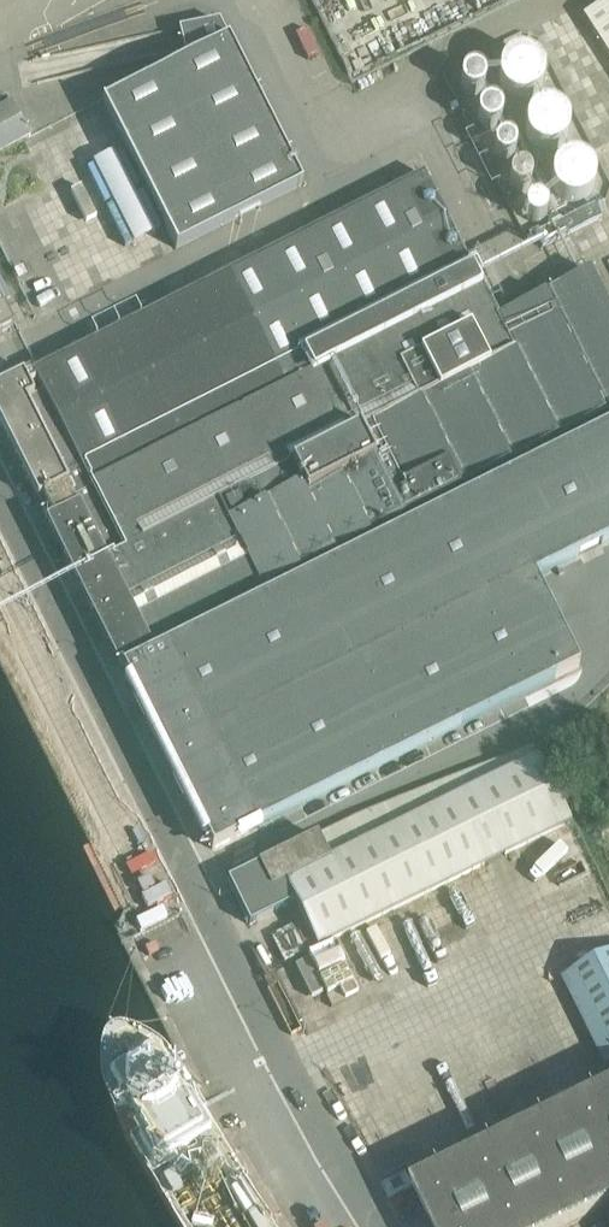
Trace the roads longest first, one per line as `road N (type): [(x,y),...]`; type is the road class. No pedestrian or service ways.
road 1 (unclassified): [(379,1226),(318,1128),(0,492)]

